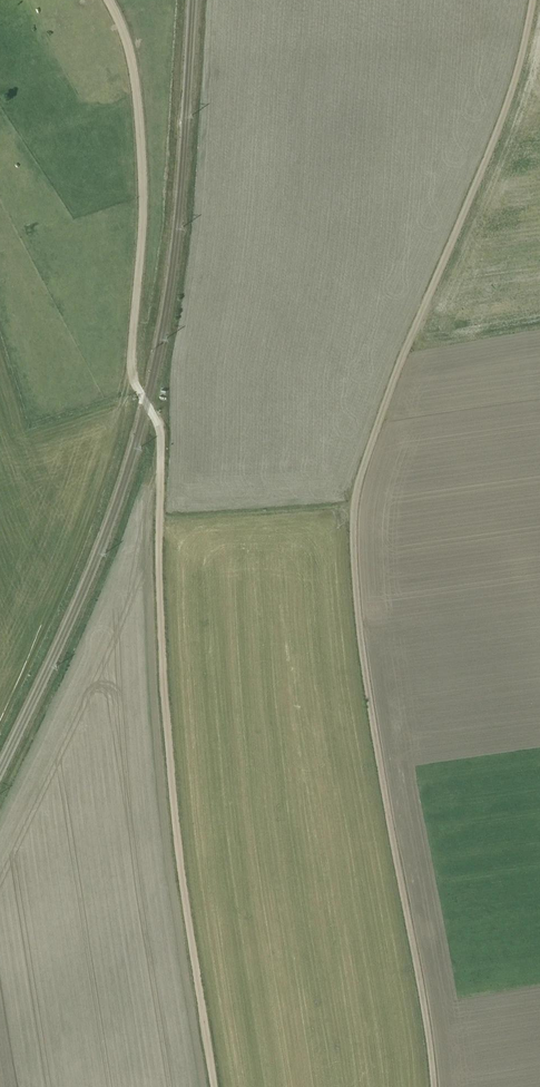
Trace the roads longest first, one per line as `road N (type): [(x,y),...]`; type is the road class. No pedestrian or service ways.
road 1 (track): [(434,1086),(364,686),(352,506),(386,401),(478,186),(532,0)]
road 2 (track): [(213,1086),(166,762),(159,432),(133,379),(142,190),(132,67),(107,0)]
road 3 (track): [(352,506),(158,518)]

